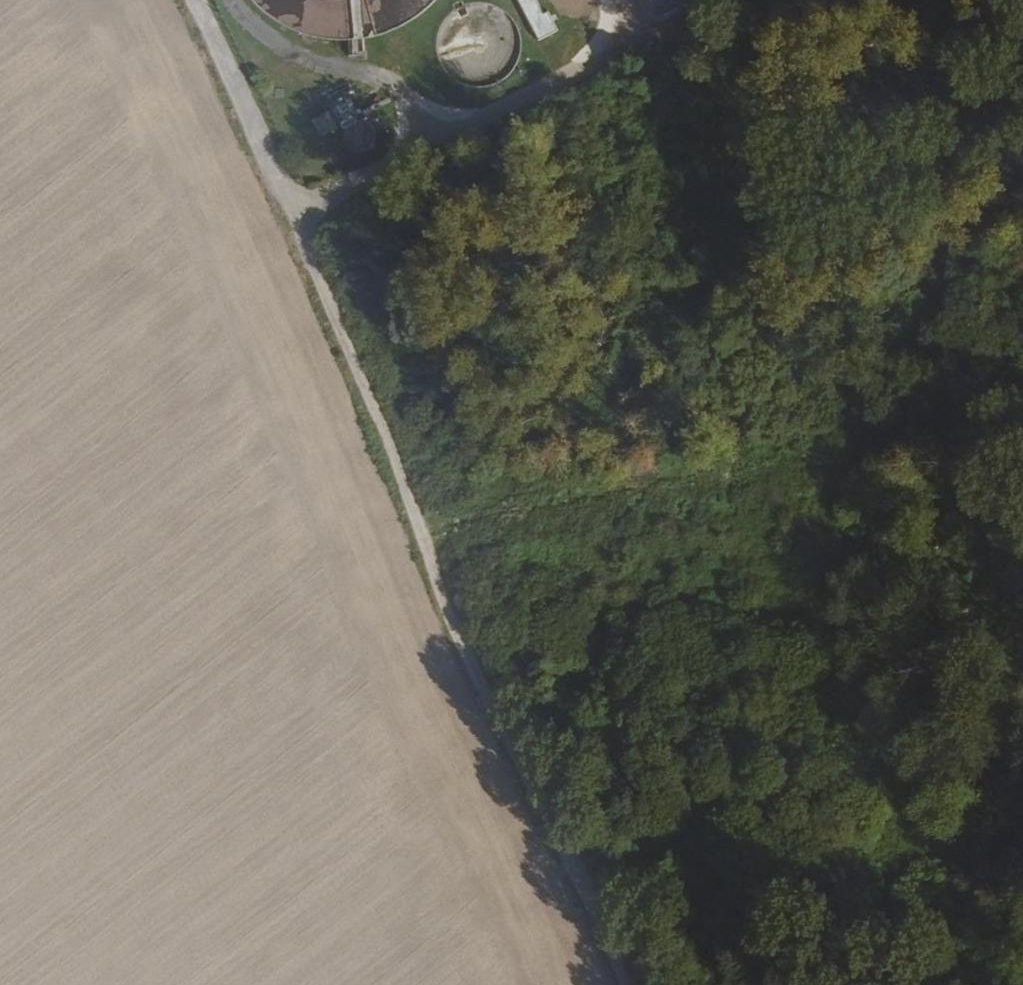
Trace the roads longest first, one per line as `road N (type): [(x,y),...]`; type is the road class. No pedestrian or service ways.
road 1 (track): [(626,984),(588,892),(463,652),(421,521),(296,207),(194,0)]
road 2 (track): [(421,521),(1022,417)]

